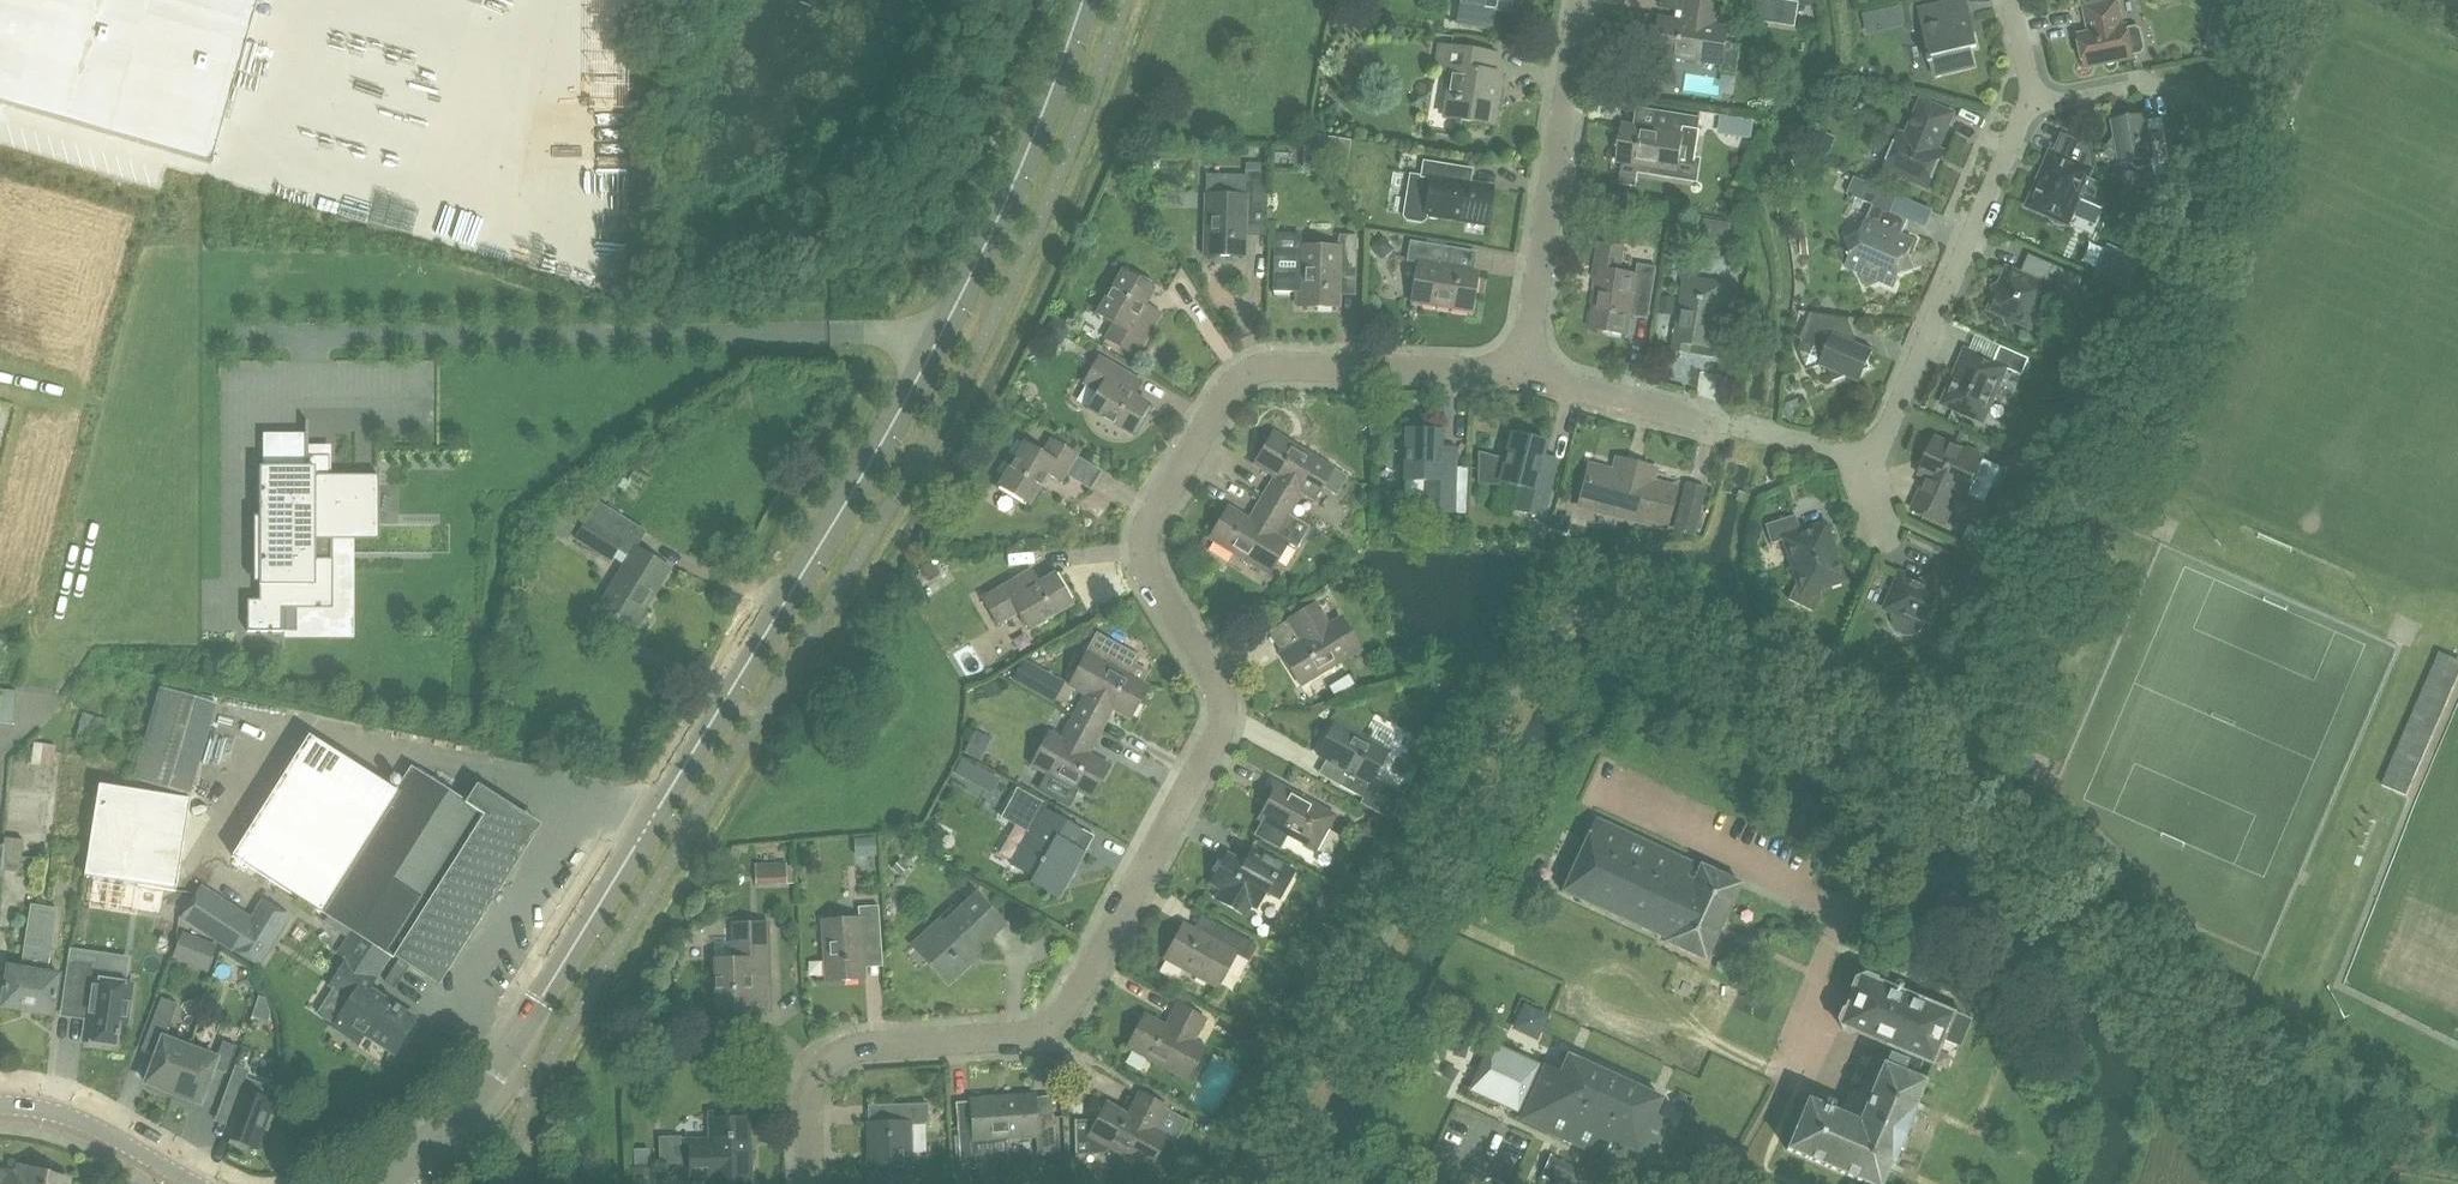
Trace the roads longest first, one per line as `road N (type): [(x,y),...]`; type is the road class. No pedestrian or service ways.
road 1 (residential): [(809,1183),(812,1093),(842,1055),(1041,1036),(1069,1011),(1221,732),(1218,683),(1152,577),(1145,546),(1241,377),(1289,365),(1521,374)]
road 2 (tertiary): [(401,1168),(479,1089),(540,1000),(845,505),(986,243),(1083,0)]
road 3 (residential): [(1259,1183),(1557,621),(1591,605),(1622,609),(1887,760),(1955,761)]
road 4 (residential): [(1872,464),(2032,105)]
road 5 (residential): [(1521,374),(1583,0)]
road 6 (residential): [(1872,464),(1521,374)]
road 7 (tertiary): [(0,1104),(33,1106),(91,1125),(186,1182)]

